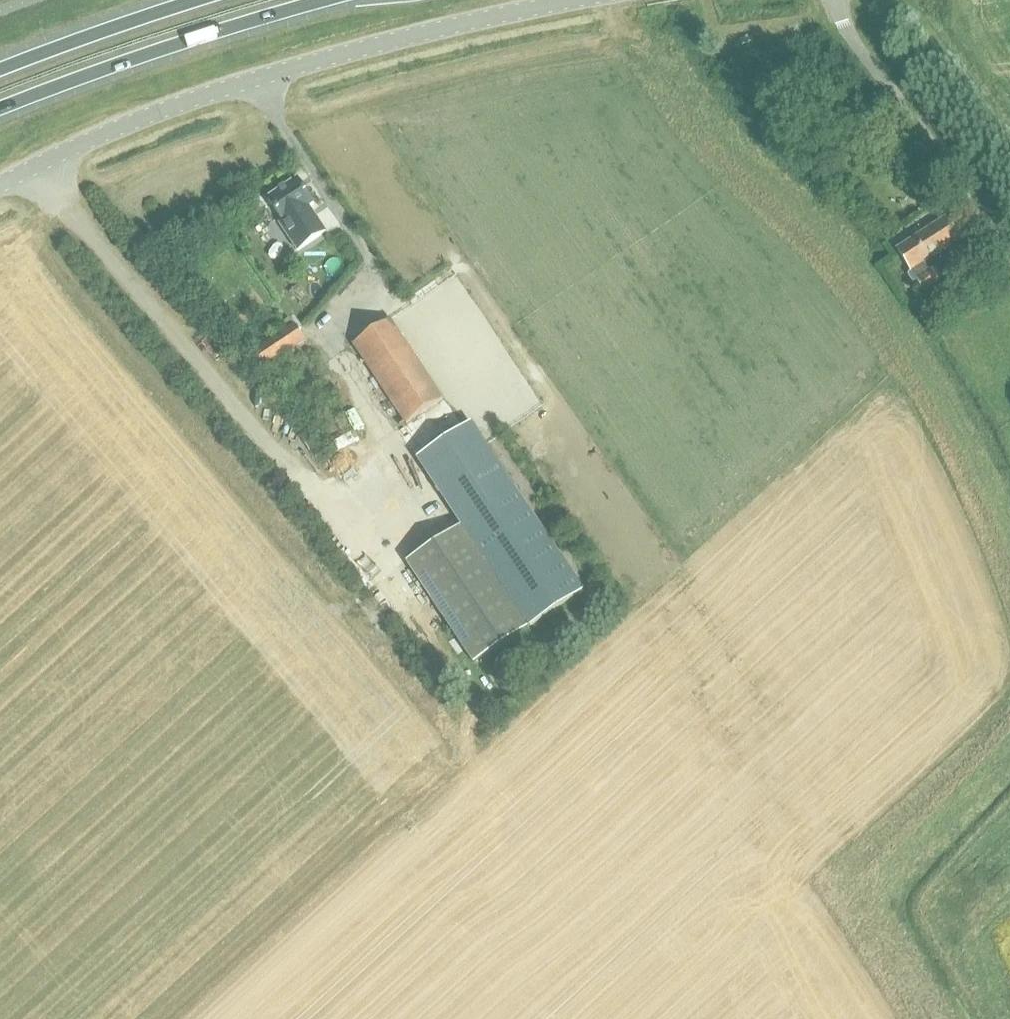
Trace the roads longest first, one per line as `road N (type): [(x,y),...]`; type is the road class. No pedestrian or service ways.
road 1 (unclassified): [(0,186),(81,142),(255,78),(575,0)]
road 2 (trunk): [(0,108),(326,0)]
road 3 (unclassified): [(1009,261),(840,22),(836,0)]
road 4 (trunk): [(195,0),(0,69)]

